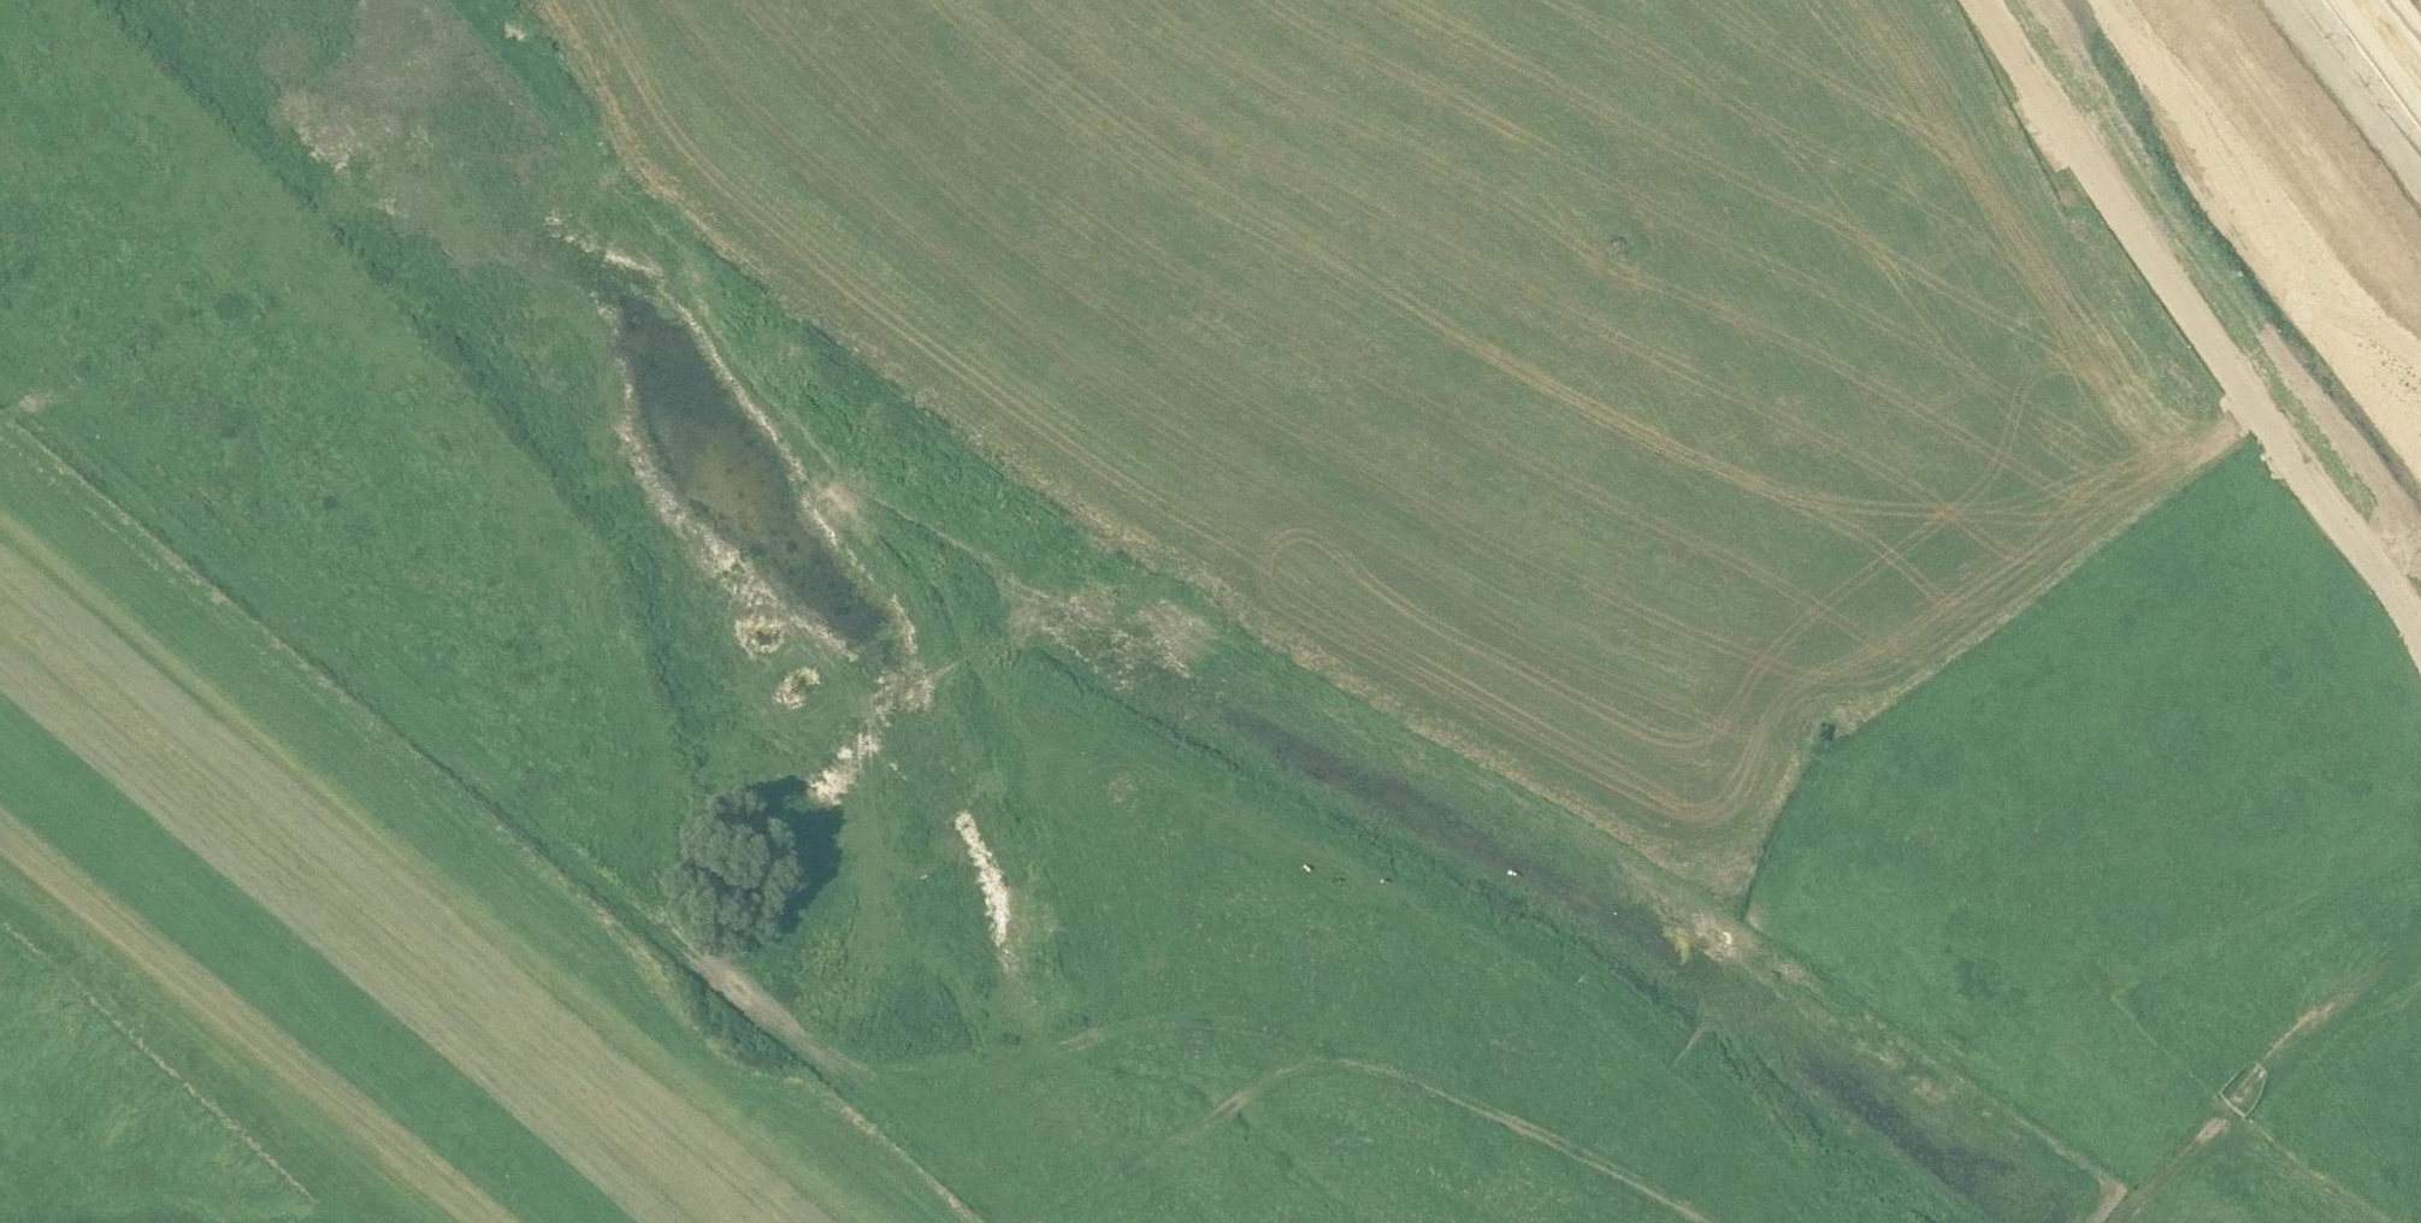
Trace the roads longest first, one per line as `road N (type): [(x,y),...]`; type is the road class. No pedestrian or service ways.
road 1 (track): [(2420,540),(2227,312),(2224,278),(2240,268),(2295,287)]
road 2 (track): [(2420,355),(2295,287)]
road 3 (unclassified): [(2337,0),(2420,114)]

